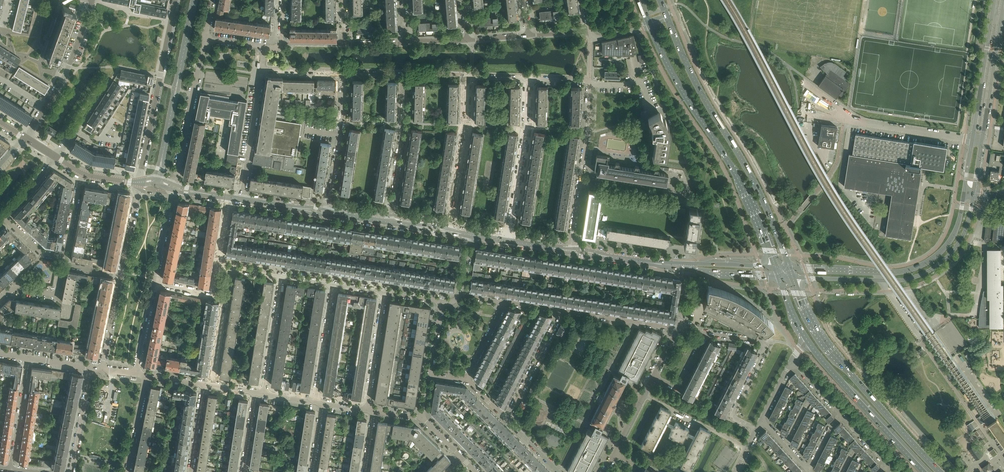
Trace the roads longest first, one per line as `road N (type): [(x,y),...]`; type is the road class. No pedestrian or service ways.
road 1 (residential): [(328,213),(343,77),(400,73),(404,124),(390,222)]
road 2 (secondary): [(790,267),(667,16)]
road 3 (secondary): [(649,24),(685,98),(738,179),(776,267)]
road 4 (secondary): [(940,471),(821,339),(793,278)]
road 5 (residential): [(448,232),(469,76),(528,78)]
road 6 (residential): [(176,0),(140,180)]
road 7 (residential): [(965,139),(846,118),(804,83)]
road 8 (secondary): [(808,342),(923,471)]
road 9 (residential): [(757,429),(733,414),(768,343),(707,333)]
road 10 (residential): [(528,78),(509,242)]
road 11 (tertiary): [(164,150),(194,0)]
road 12 (residential): [(175,184),(204,39)]
road 13 (tertiary): [(881,281),(906,281),(950,257),(970,224),(974,192)]
road 14 (tertiary): [(994,0),(974,140)]
road 15 (tertiary): [(966,191),(944,251),(909,271),(877,272)]
road 16 (residential): [(241,199),(262,69)]
road 17 (tertiary): [(982,142),(1003,15)]
road 18 (residential): [(563,311),(507,420)]

